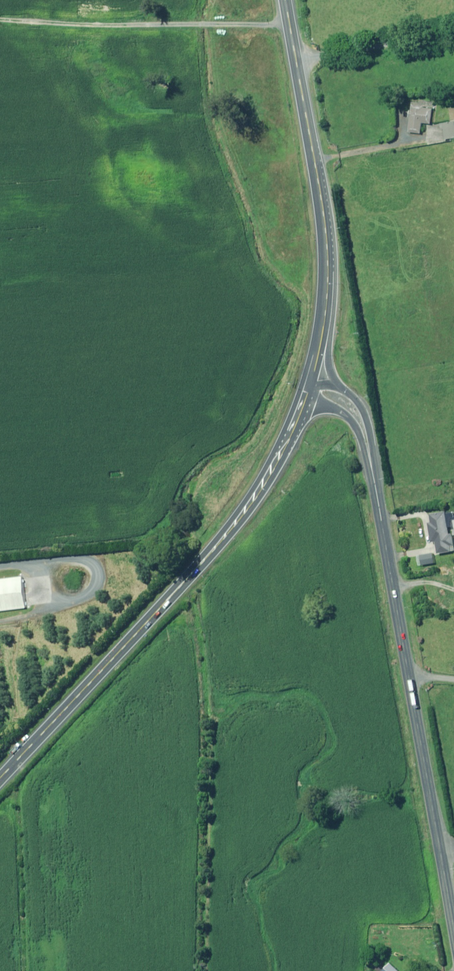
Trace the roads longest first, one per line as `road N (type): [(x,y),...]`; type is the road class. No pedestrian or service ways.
road 1 (tertiary): [(453,918),(368,444),(350,405),(311,386)]
road 2 (primary): [(0,779),(256,498),(311,386)]
road 3 (primary): [(311,386),(329,279),(288,0)]

